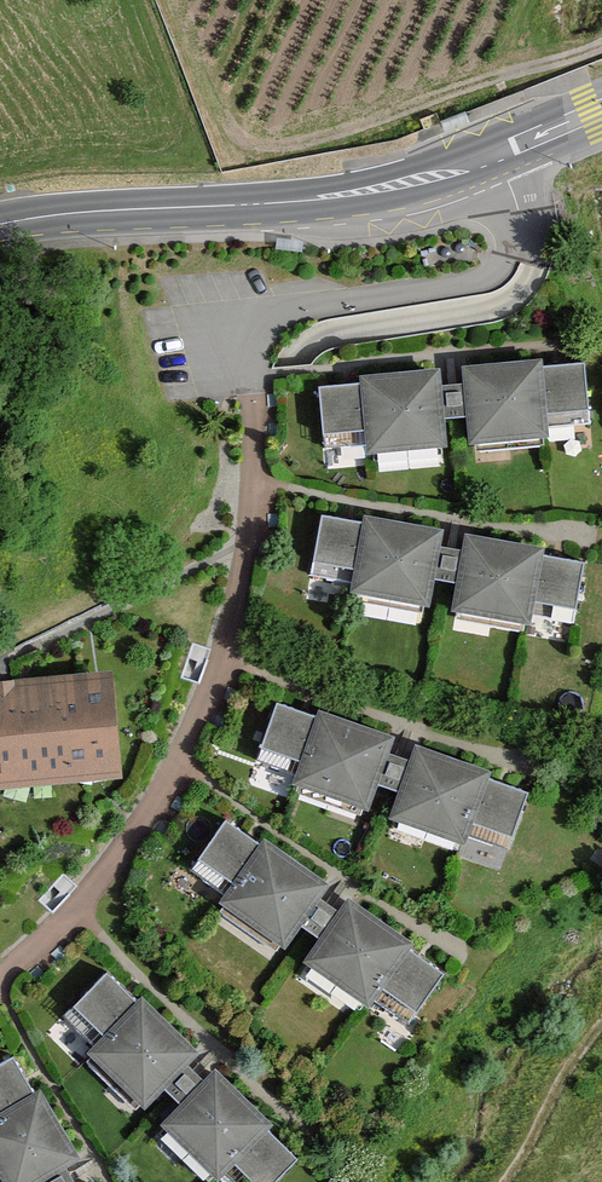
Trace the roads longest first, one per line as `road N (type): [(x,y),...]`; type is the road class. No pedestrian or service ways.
road 1 (tertiary): [(601,109),(408,183),(0,223)]
road 2 (track): [(601,35),(288,146),(239,147),(174,0)]

